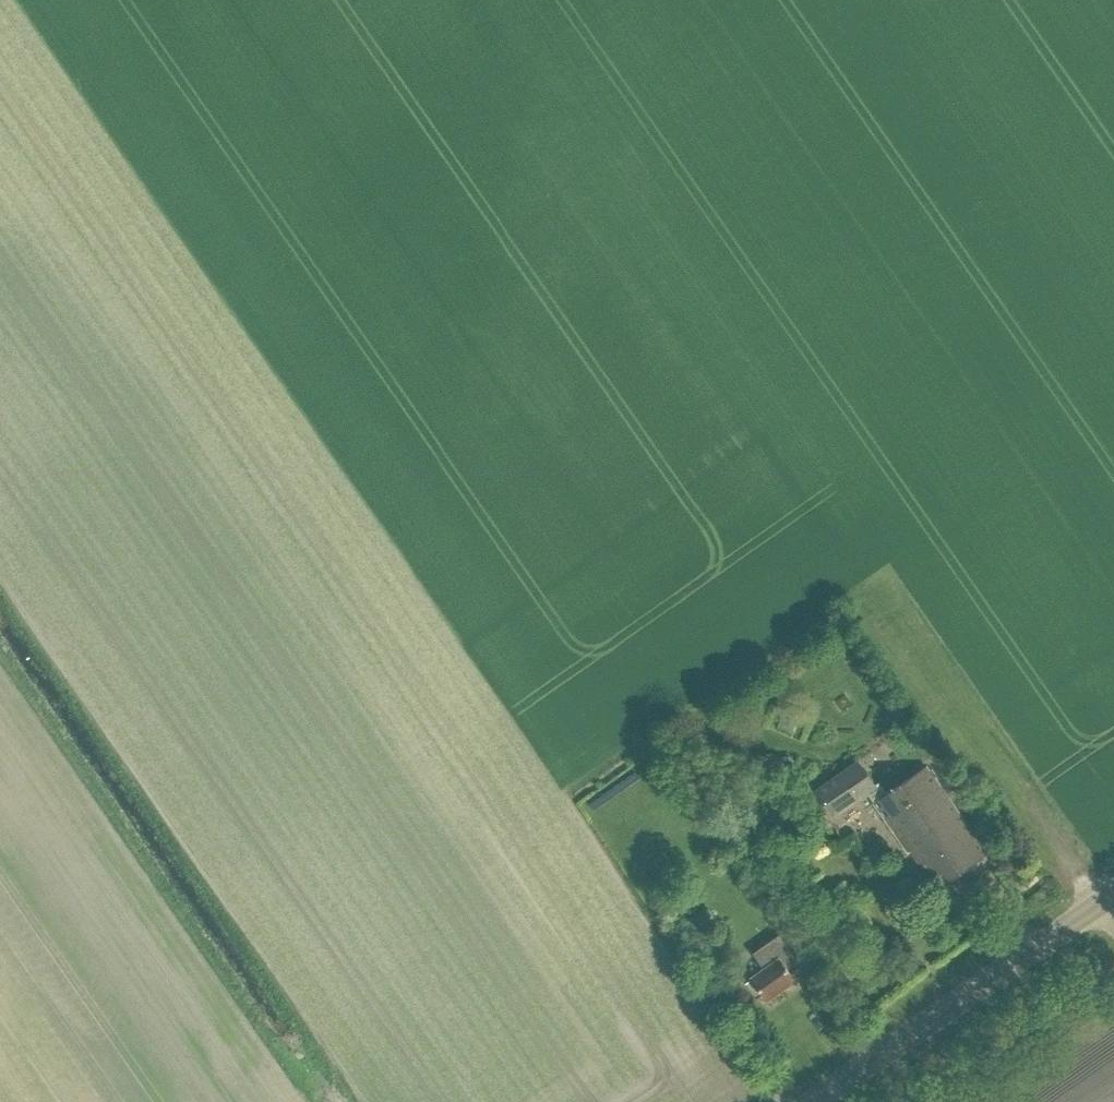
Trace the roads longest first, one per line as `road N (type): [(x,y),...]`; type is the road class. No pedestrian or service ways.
road 1 (tertiary): [(811,1101),(1113,892)]

